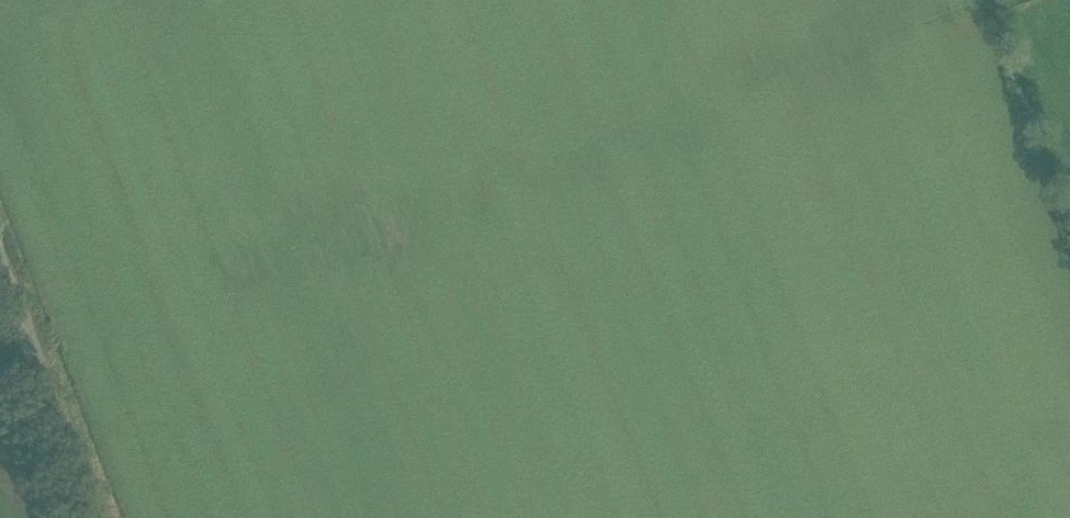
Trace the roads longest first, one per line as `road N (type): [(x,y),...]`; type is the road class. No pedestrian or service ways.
road 1 (unclassified): [(96,517),(0,264)]

